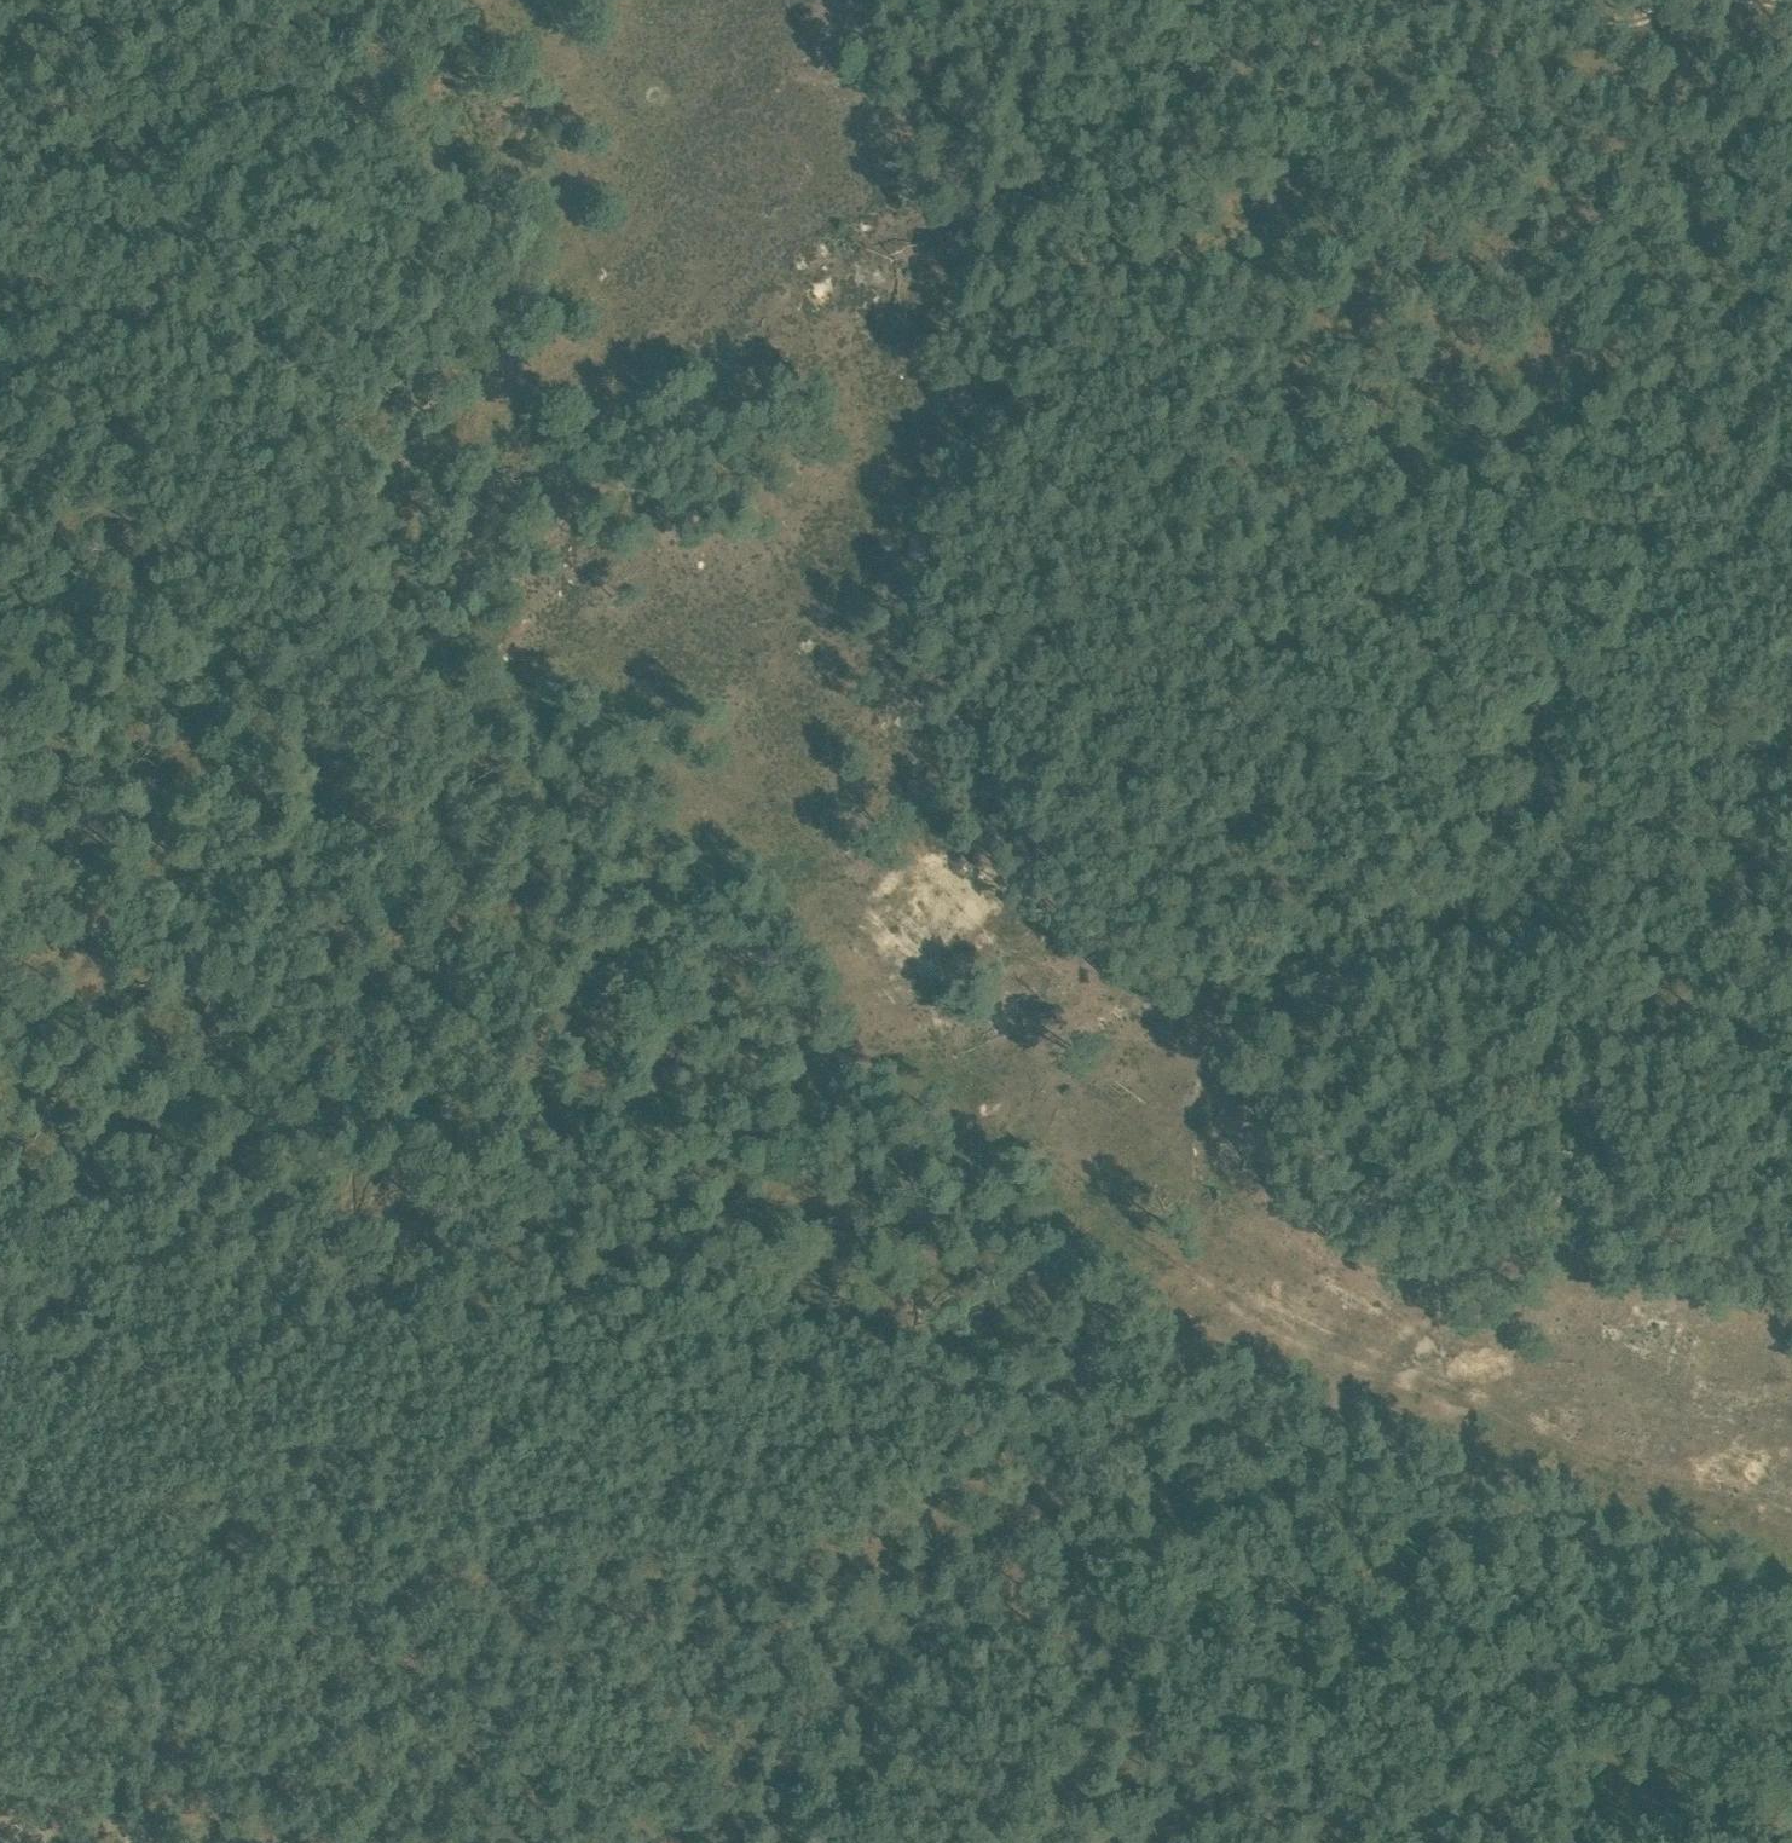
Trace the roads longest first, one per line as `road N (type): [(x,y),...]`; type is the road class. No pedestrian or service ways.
road 1 (track): [(1791,138),(1512,0)]

